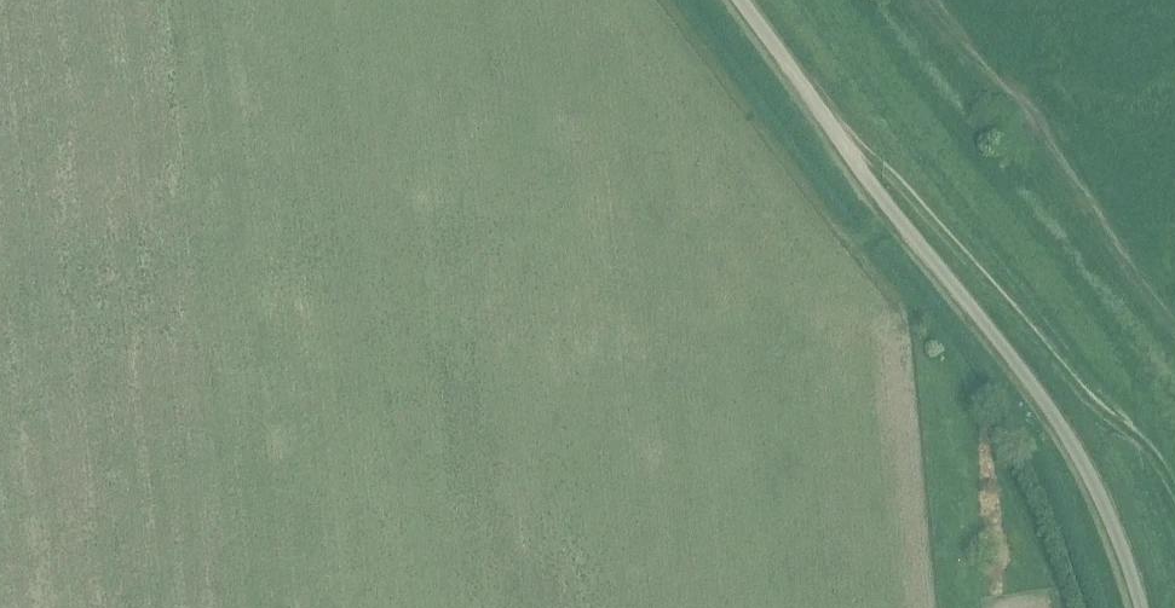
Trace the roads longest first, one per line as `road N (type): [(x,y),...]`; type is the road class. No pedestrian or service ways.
road 1 (unclassified): [(1143,607),(1125,544),(1083,452),(737,0)]
road 2 (track): [(805,0),(1094,368),(1174,573)]
road 3 (track): [(814,98),(1088,400),(1137,439),(1174,491)]

